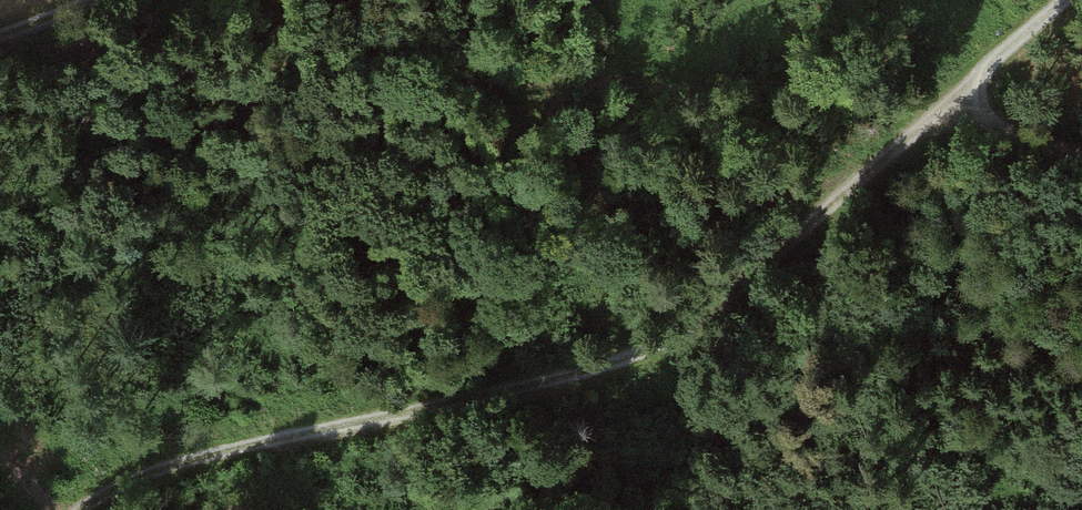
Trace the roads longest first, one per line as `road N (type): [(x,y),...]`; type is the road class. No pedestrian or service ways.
road 1 (track): [(928,113),(700,309),(634,352),(150,467),(73,509)]
road 2 (track): [(1081,155),(928,113),(1063,0)]

